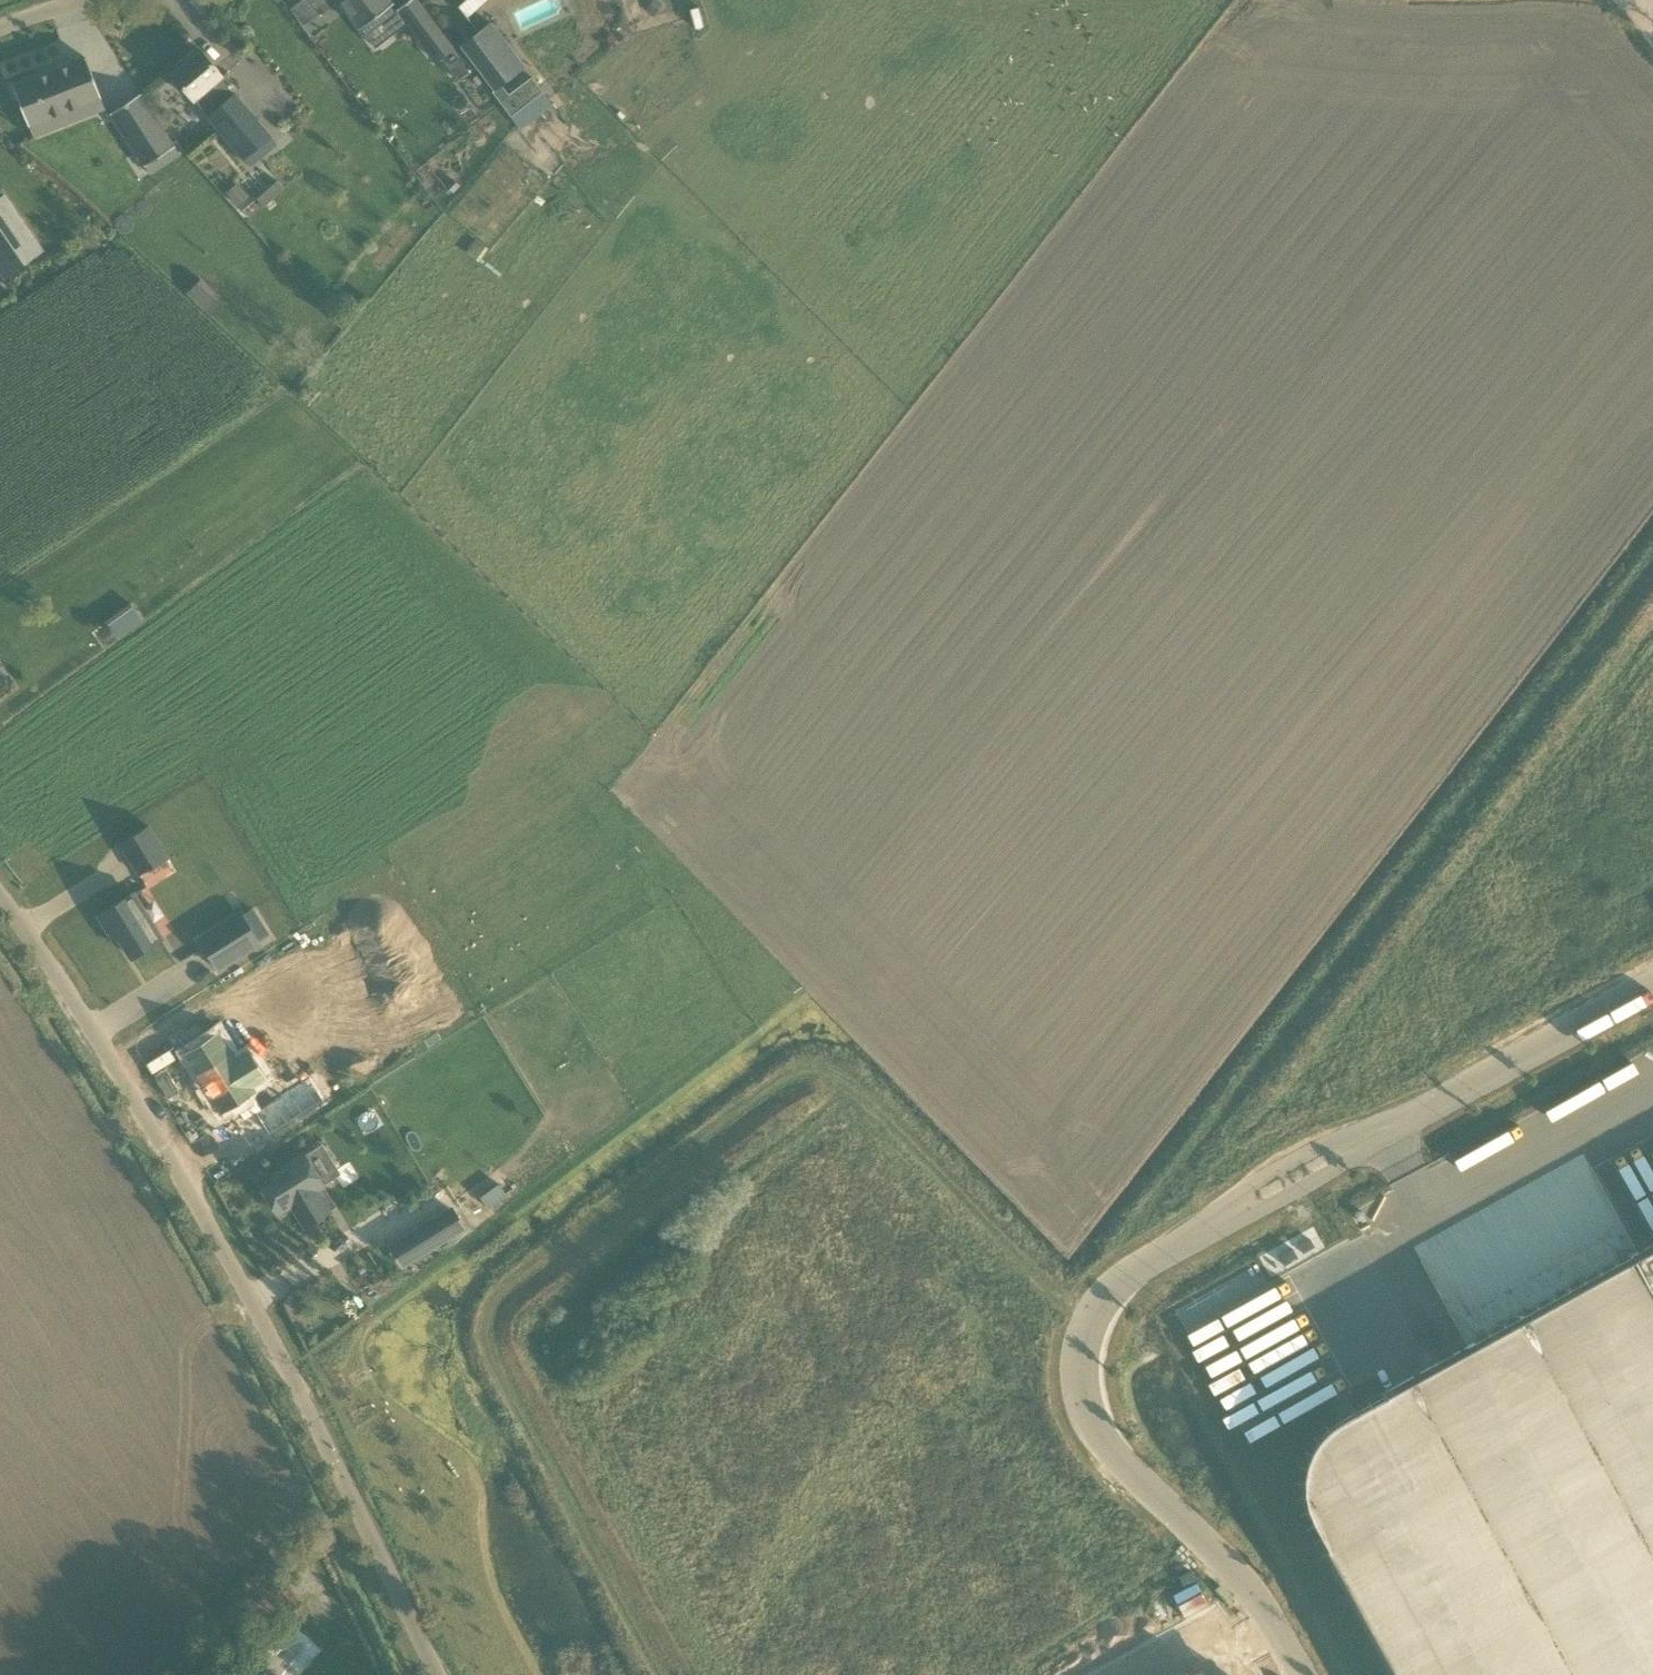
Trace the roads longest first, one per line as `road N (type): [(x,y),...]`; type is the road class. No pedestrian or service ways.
road 1 (track): [(1088,1316),(855,1082),(826,1067),(799,1069),(529,1268),(498,1305),(488,1335),(665,1674)]
road 2 (unclassified): [(425,1674),(133,1113),(0,902)]
road 3 (unclassified): [(1304,1674),(1265,1604),(1110,1451),(1082,1405),(1088,1316),(1113,1288),(1233,1212)]
road 4 (unclassified): [(1364,1135),(1652,980)]
road 5 (unclassified): [(1364,1135),(1325,1145),(1252,1185),(1233,1212)]
road 6 (unclassified): [(1233,1212),(1268,1205),(1339,1165),(1364,1135)]

